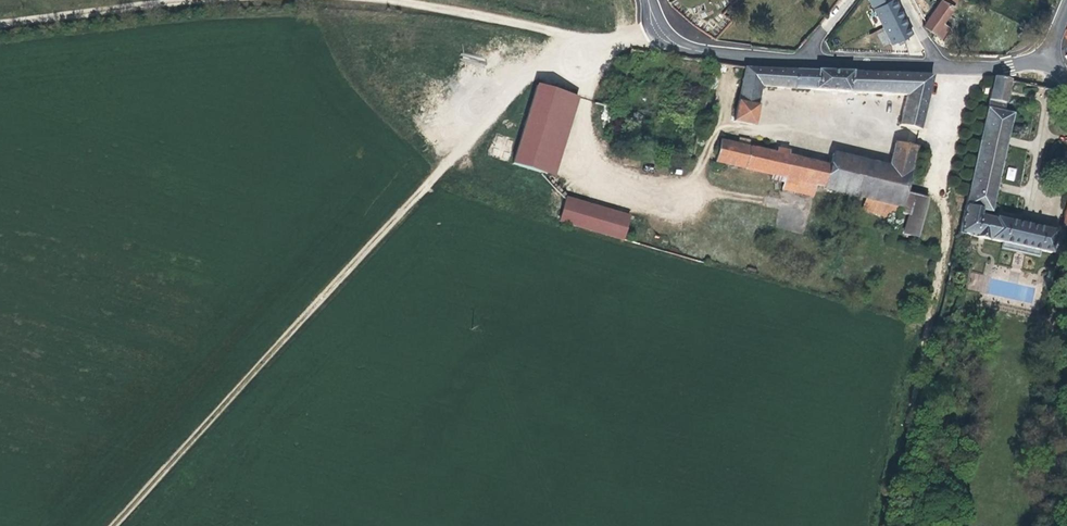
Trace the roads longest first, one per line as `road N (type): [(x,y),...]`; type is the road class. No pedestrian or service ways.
road 1 (track): [(113,525),(498,107),(553,58),(602,43)]
road 2 (track): [(885,525),(946,252),(947,209),(937,186)]
road 3 (track): [(385,0),(602,43),(660,30)]
road 4 (track): [(0,24),(201,0)]
road 5 (tertiary): [(798,61),(682,47),(660,30),(648,0)]
road 6 (tertiary): [(943,67),(798,61)]

